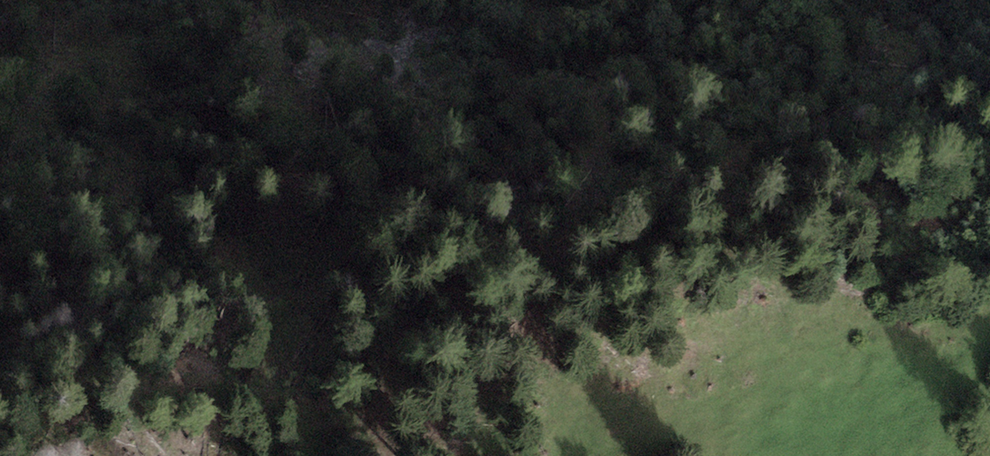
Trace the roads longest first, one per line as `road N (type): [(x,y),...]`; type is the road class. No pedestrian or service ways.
road 1 (tertiary): [(0,440),(221,411),(885,272),(989,300)]
road 2 (track): [(47,0),(104,15),(209,16),(308,34),(962,159),(989,174)]

